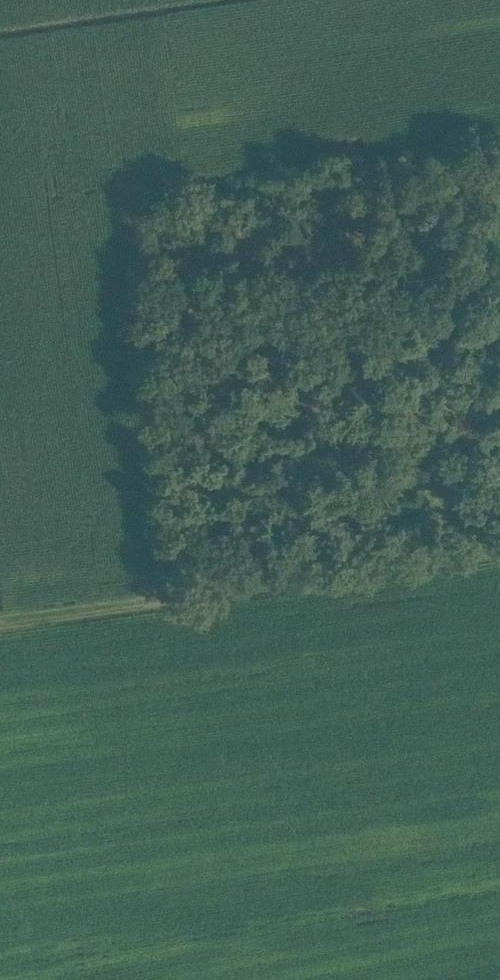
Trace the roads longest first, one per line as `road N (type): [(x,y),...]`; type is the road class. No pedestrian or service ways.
road 1 (track): [(0,628),(499,550)]

